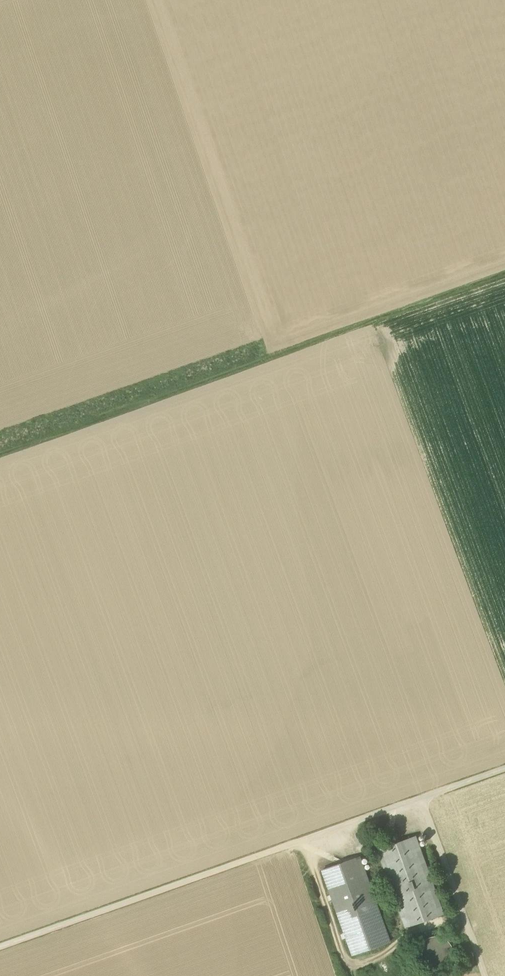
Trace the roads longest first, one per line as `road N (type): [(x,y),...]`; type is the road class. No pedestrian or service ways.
road 1 (unclassified): [(0,948),(504,769)]
road 2 (track): [(0,454),(504,276)]
road 3 (track): [(422,799),(484,975)]

